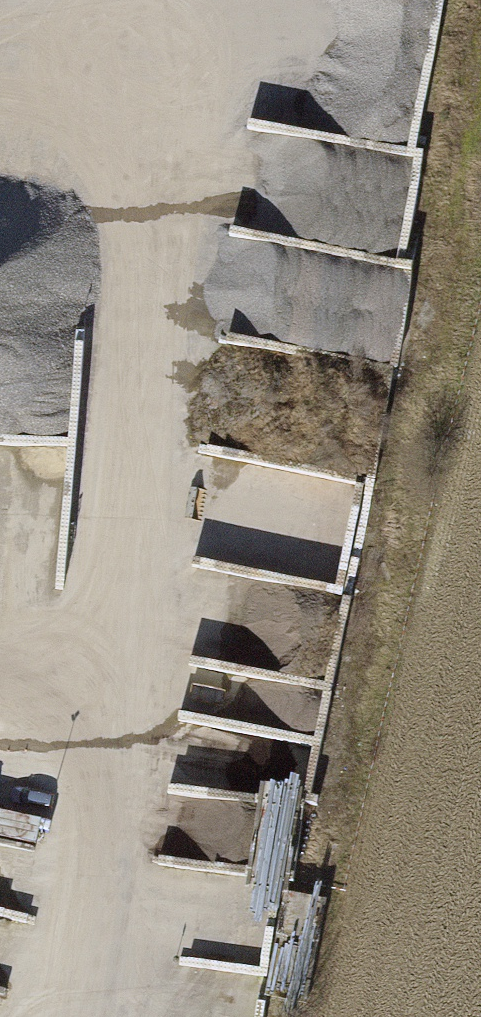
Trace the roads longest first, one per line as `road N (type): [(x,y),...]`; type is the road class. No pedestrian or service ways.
road 1 (track): [(410,0),(386,368),(338,662),(147,829)]
road 2 (track): [(0,448),(89,383),(171,409),(183,456),(164,538),(90,686),(147,829)]
road 3 (track): [(147,829),(74,1016)]
road 4 (track): [(0,782),(147,829)]

